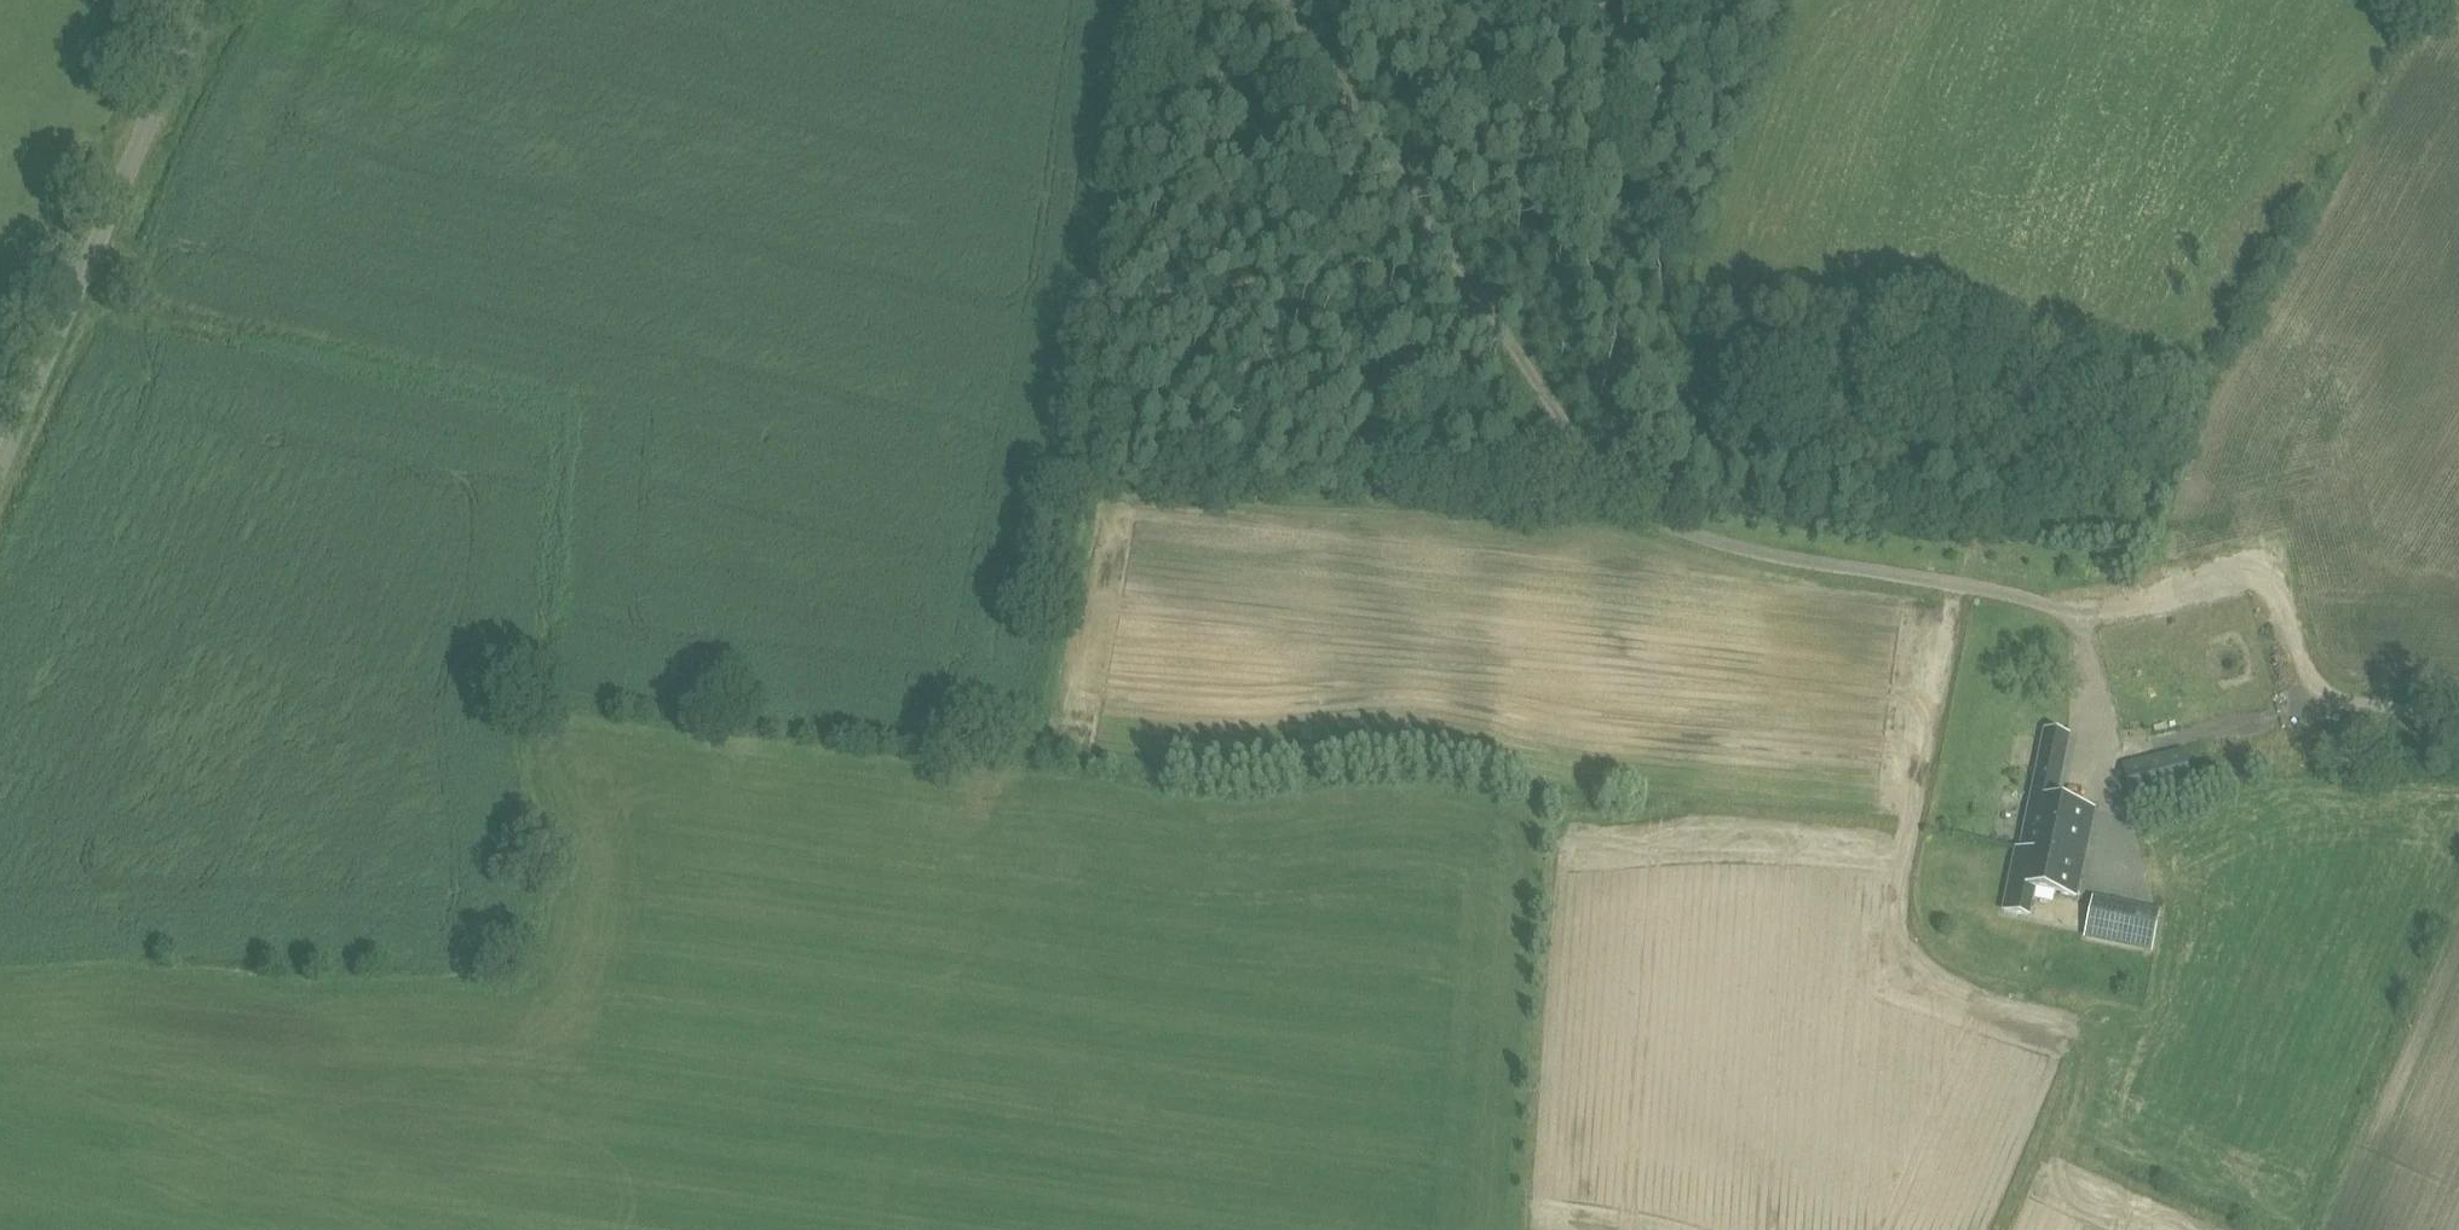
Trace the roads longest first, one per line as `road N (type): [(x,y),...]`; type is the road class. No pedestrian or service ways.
road 1 (unclassified): [(1286,0),(1628,500),(1725,542),(2013,593),(2079,624)]
road 2 (unclassified): [(0,471),(206,0)]
road 3 (track): [(2079,624),(2266,569),(2308,706),(2458,717)]

